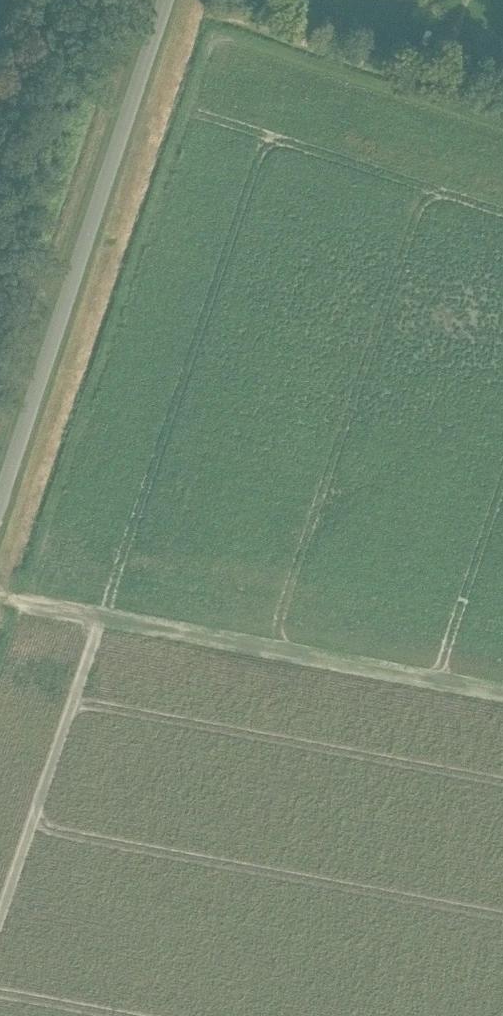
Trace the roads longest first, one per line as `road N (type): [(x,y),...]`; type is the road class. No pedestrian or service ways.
road 1 (unclassified): [(0,498),(167,0)]

